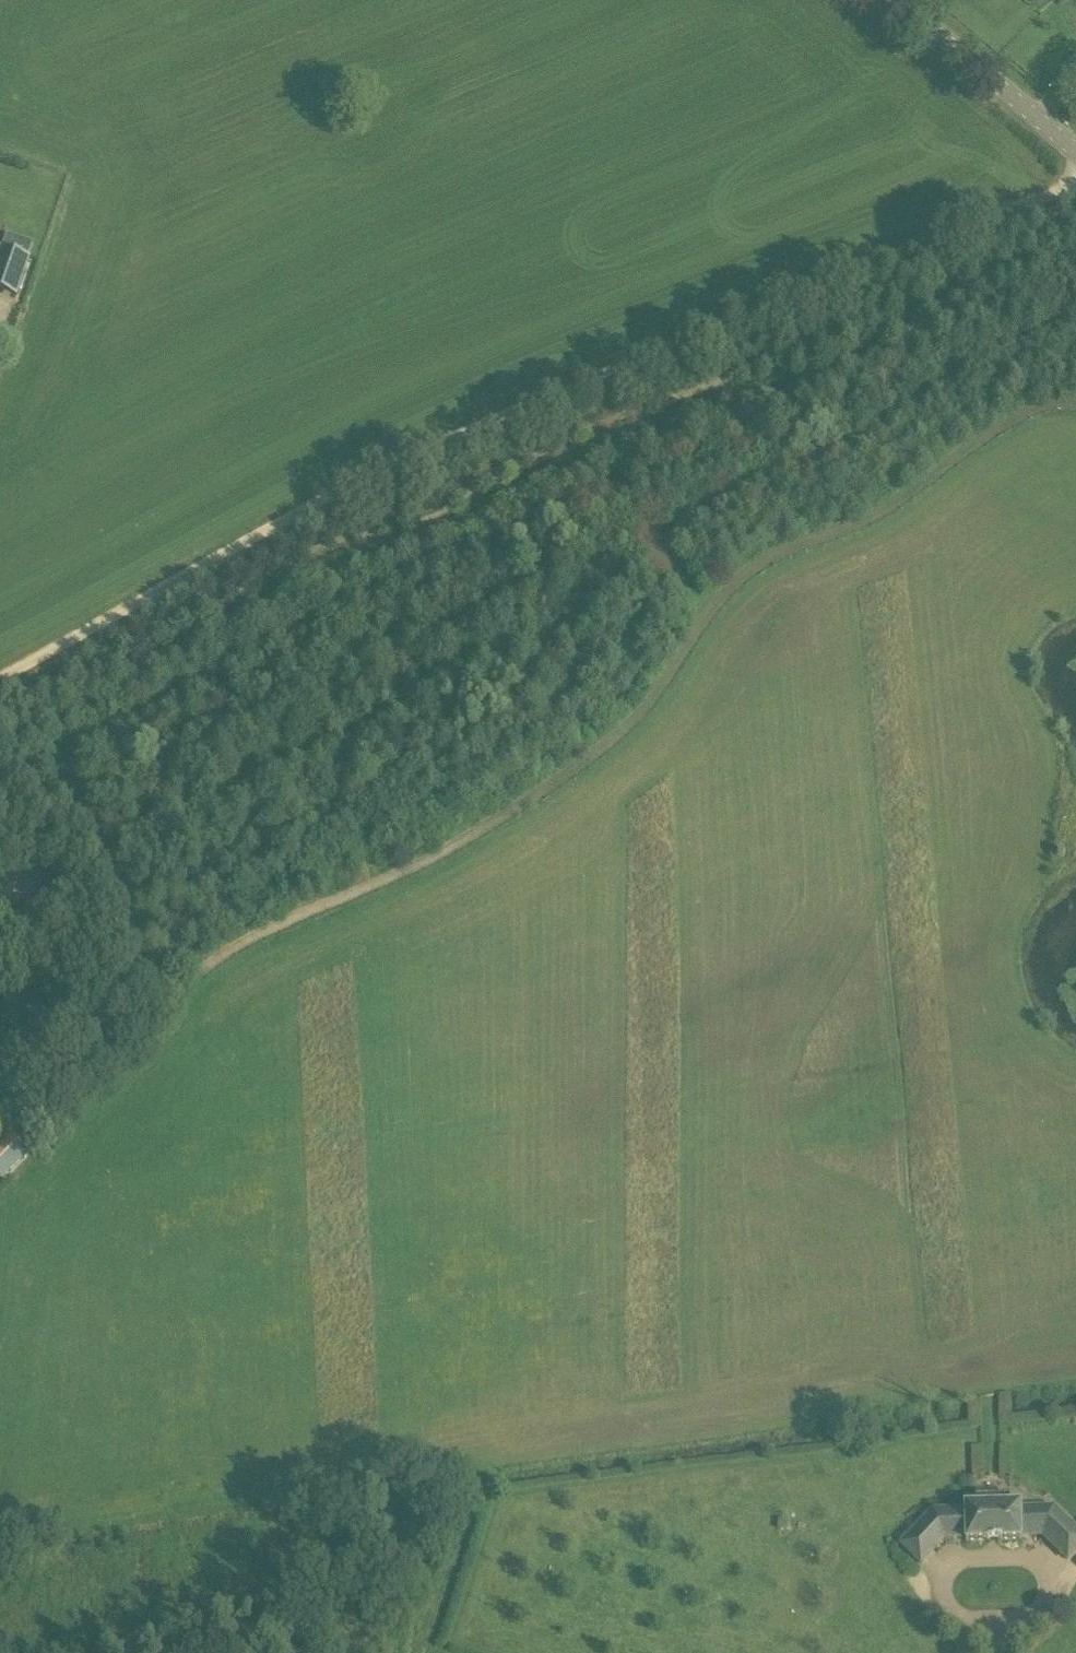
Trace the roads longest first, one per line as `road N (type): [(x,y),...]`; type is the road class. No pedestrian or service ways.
road 1 (track): [(1075,192),(325,506),(0,683)]
road 2 (unclassified): [(1075,161),(889,0)]

